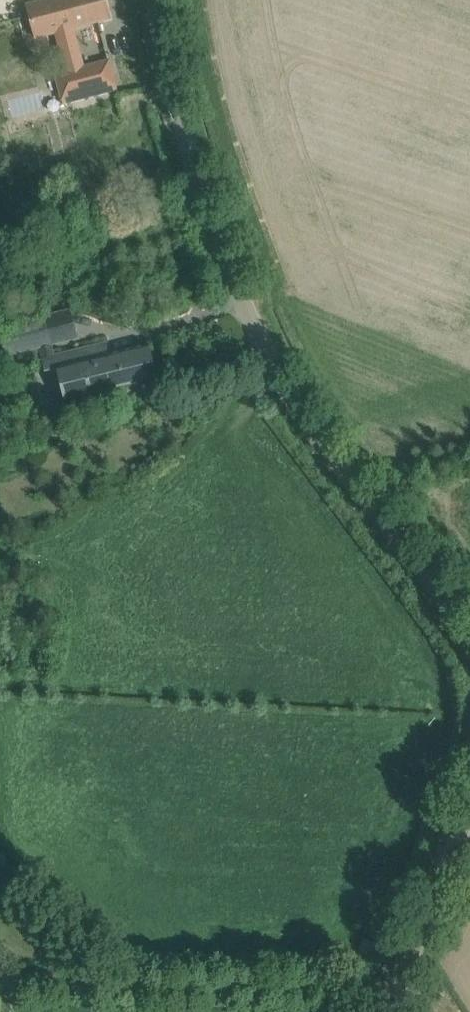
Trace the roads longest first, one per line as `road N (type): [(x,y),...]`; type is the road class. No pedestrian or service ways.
road 1 (unclassified): [(469,637),(325,450),(255,321),(184,126),(164,0)]
road 2 (unclassified): [(469,804),(383,1011)]

